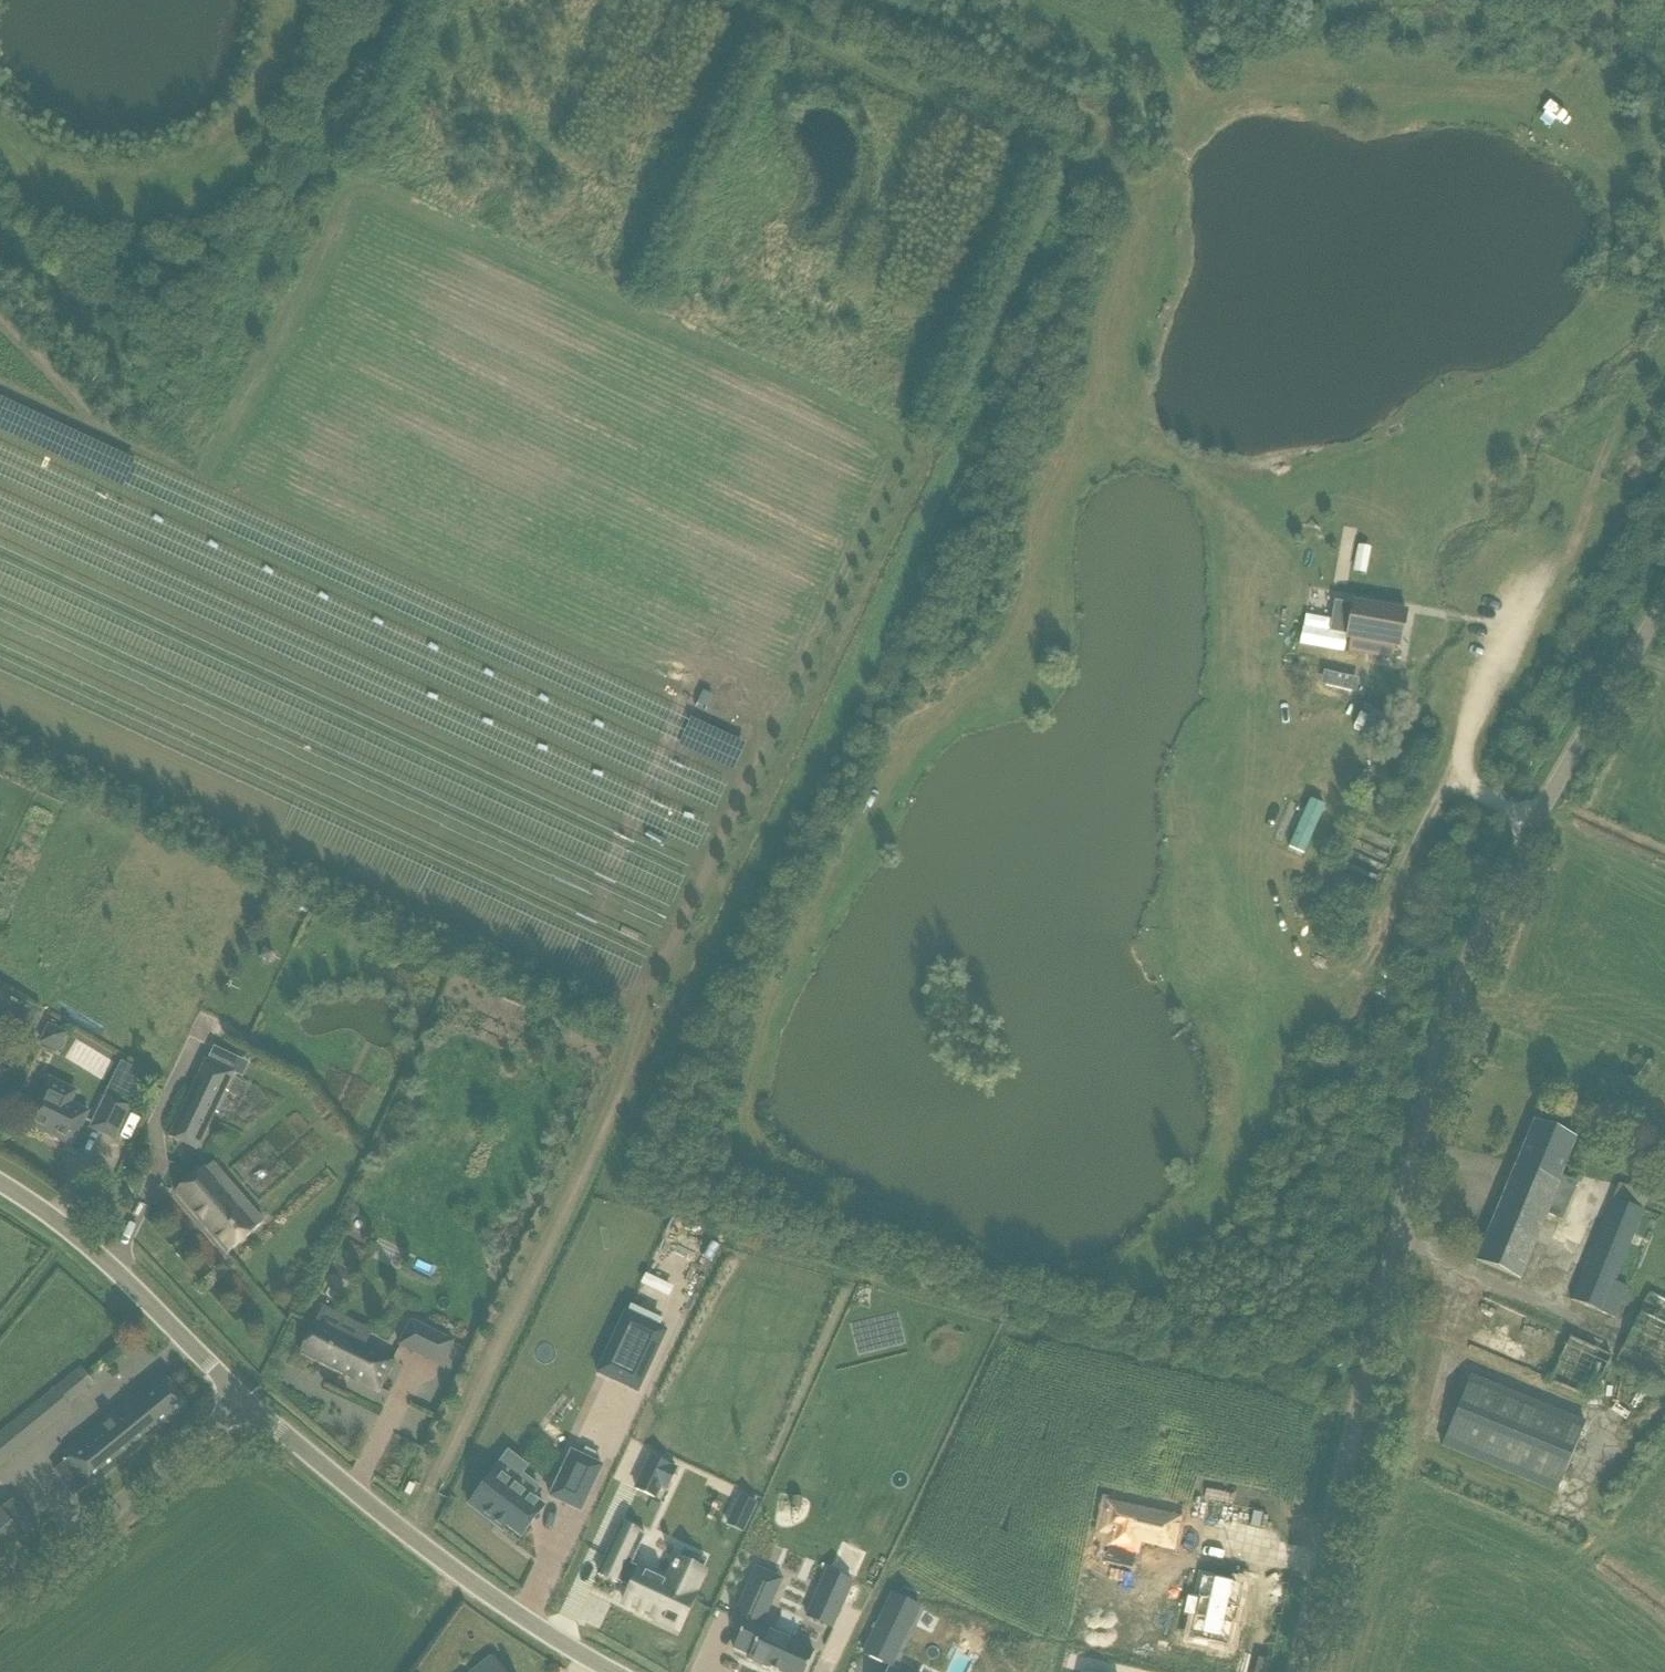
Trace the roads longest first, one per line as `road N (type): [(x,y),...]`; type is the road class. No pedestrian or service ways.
road 1 (unclassified): [(1302,1671),(1463,980),(1496,886),(1664,602)]
road 2 (unclassified): [(607,1671),(430,1556),(246,1401)]
road 3 (unclassified): [(246,1401),(90,1247),(0,1182)]
road 4 (unclassified): [(0,1602),(246,1401)]
road 5 (track): [(1331,974),(1354,972),(1367,961),(1409,855),(1457,777)]

